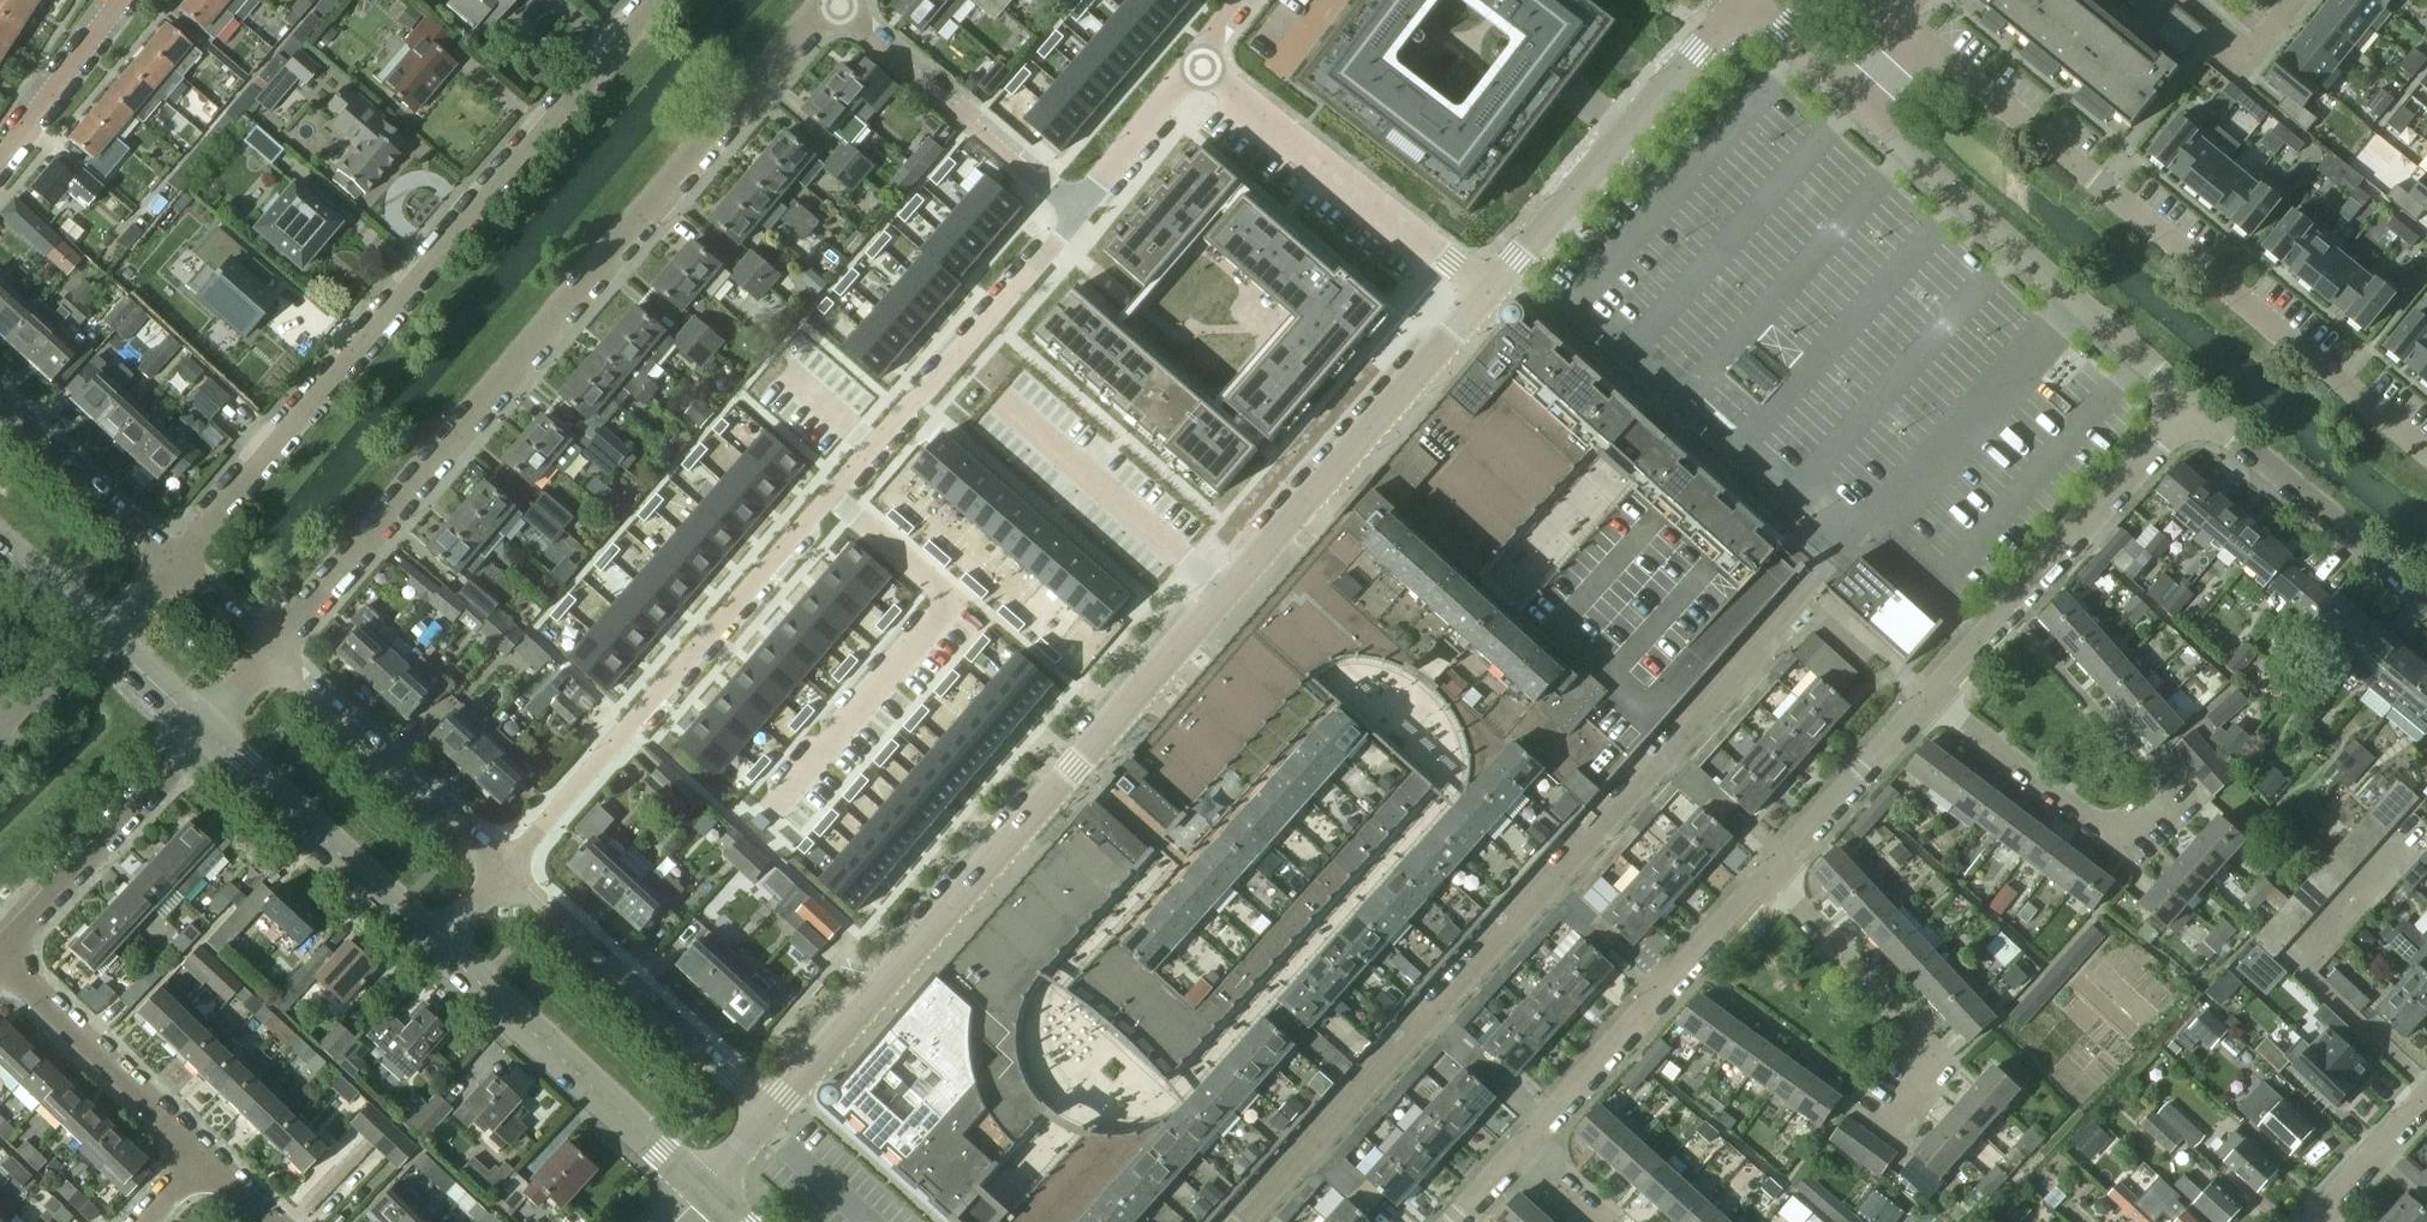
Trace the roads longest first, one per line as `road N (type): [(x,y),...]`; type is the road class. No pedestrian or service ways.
road 1 (residential): [(772,1106),(1489,288)]
road 2 (residential): [(1856,543),(1245,1221)]
road 3 (residential): [(500,868),(1075,205)]
road 4 (residential): [(272,654),(834,0)]
road 5 (residential): [(172,565),(656,0)]
road 6 (residential): [(2426,456),(2103,177),(1866,0)]
road 7 (residential): [(1747,11),(2191,407)]
road 8 (residential): [(1932,696),(2191,407)]
road 9 (residential): [(1489,288),(1747,11)]
road 10 (residential): [(1520,1142),(1776,872)]
road 11 (residential): [(1489,288),(1204,58)]
road 12 (secondary): [(435,944),(702,1190)]
road 13 (residential): [(772,1106),(500,868)]
road 14 (residential): [(2188,782),(2126,844),(1932,696)]
road 15 (residential): [(1881,1131),(1931,1050),(1776,872)]
road 16 (secondary): [(202,728),(435,944)]
road 17 (residential): [(1075,205),(834,0)]
road 18 (residential): [(500,868),(272,654)]
road 19 (residential): [(2191,407),(2426,603)]
road 20 (residential): [(0,947),(202,728)]
road 21 (residential): [(204,1156),(0,957)]
road 22 (residential): [(1776,872),(1932,696)]
road 23 (residential): [(172,565),(0,406)]
road 24 (residential): [(0,159),(120,0)]
road 25 (residential): [(1075,205),(1204,58)]
road 26 (residential): [(2177,0),(2252,62),(2302,0)]
road 27 (residential): [(2309,1221),(2426,1099)]
road 28 (secondary): [(0,548),(106,638)]
road 29 (residential): [(272,654),(172,565)]
road 30 (secondary): [(106,638),(202,728)]

